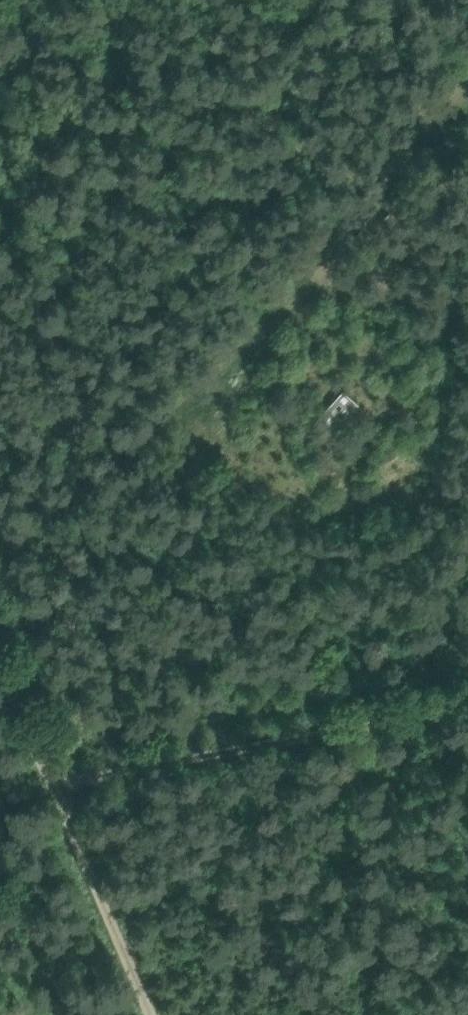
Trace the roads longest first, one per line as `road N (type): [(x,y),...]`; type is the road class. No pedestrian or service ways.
road 1 (track): [(163,1014),(0,617)]
road 2 (track): [(59,760),(467,675)]

